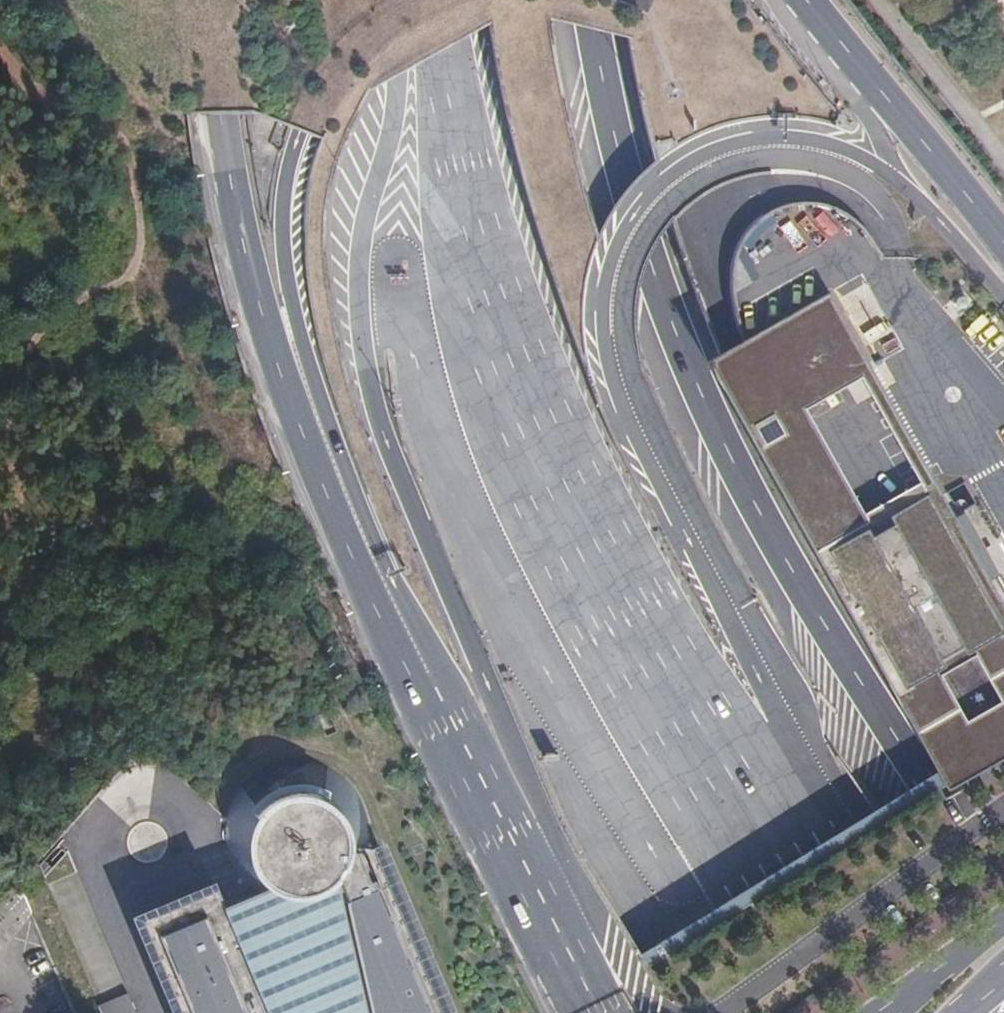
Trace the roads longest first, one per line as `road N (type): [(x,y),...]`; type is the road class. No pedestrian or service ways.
road 1 (motorway): [(900,180),(847,153),(783,137),(691,158),(640,203),(616,241),(603,290),(602,341),(613,387),(763,698),(896,1012)]
road 2 (motorway): [(442,0),(452,120),(519,381),(654,655),(876,1012)]
road 3 (motorway): [(1003,934),(922,778),(806,596),(722,441),(647,252),(590,0)]
road 4 (motorway): [(1003,839),(905,619),(753,319),(721,85),(702,48),(642,0)]
road 5 (motorway): [(402,0),(360,25),(311,93),(287,167),(284,271),(342,464),(438,665),(488,808)]
road 6 (motorway): [(214,0),(232,186),(276,363),(379,619),(488,808)]
road 7 (motorway): [(1003,245),(870,79)]
road 8 (motorway): [(488,808),(557,953)]
road 9 (motorway): [(1003,297),(900,180)]
road 10 (primary): [(1003,921),(884,1012)]

